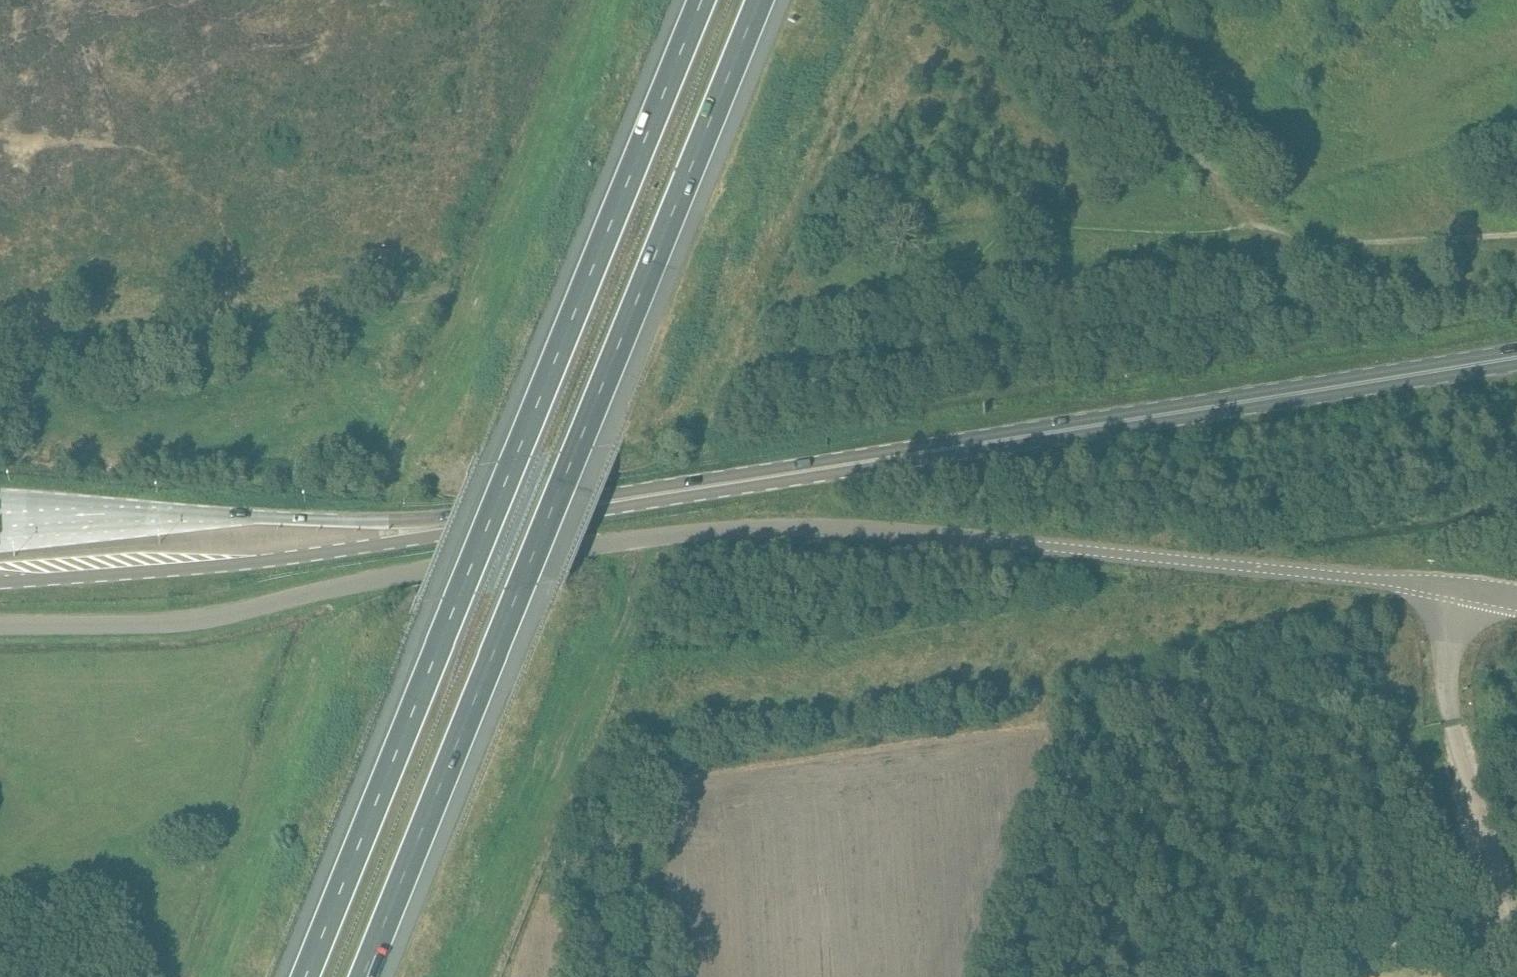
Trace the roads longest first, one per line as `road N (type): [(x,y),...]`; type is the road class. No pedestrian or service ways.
road 1 (unclassified): [(1459,589),(837,527),(591,544),(433,567),(189,621),(0,625)]
road 2 (motorway): [(364,976),(760,0)]
road 3 (motorway): [(699,0),(306,976)]
road 4 (primary): [(1516,355),(520,514)]
road 5 (primary): [(0,579),(262,562),(520,514)]
road 6 (primary): [(520,514),(0,520)]
road 7 (unclassified): [(1516,923),(1453,723),(1459,589)]
road 8 (track): [(1516,235),(1341,243),(1250,226)]
road 9 (track): [(1516,914),(1488,915),(1286,976)]

